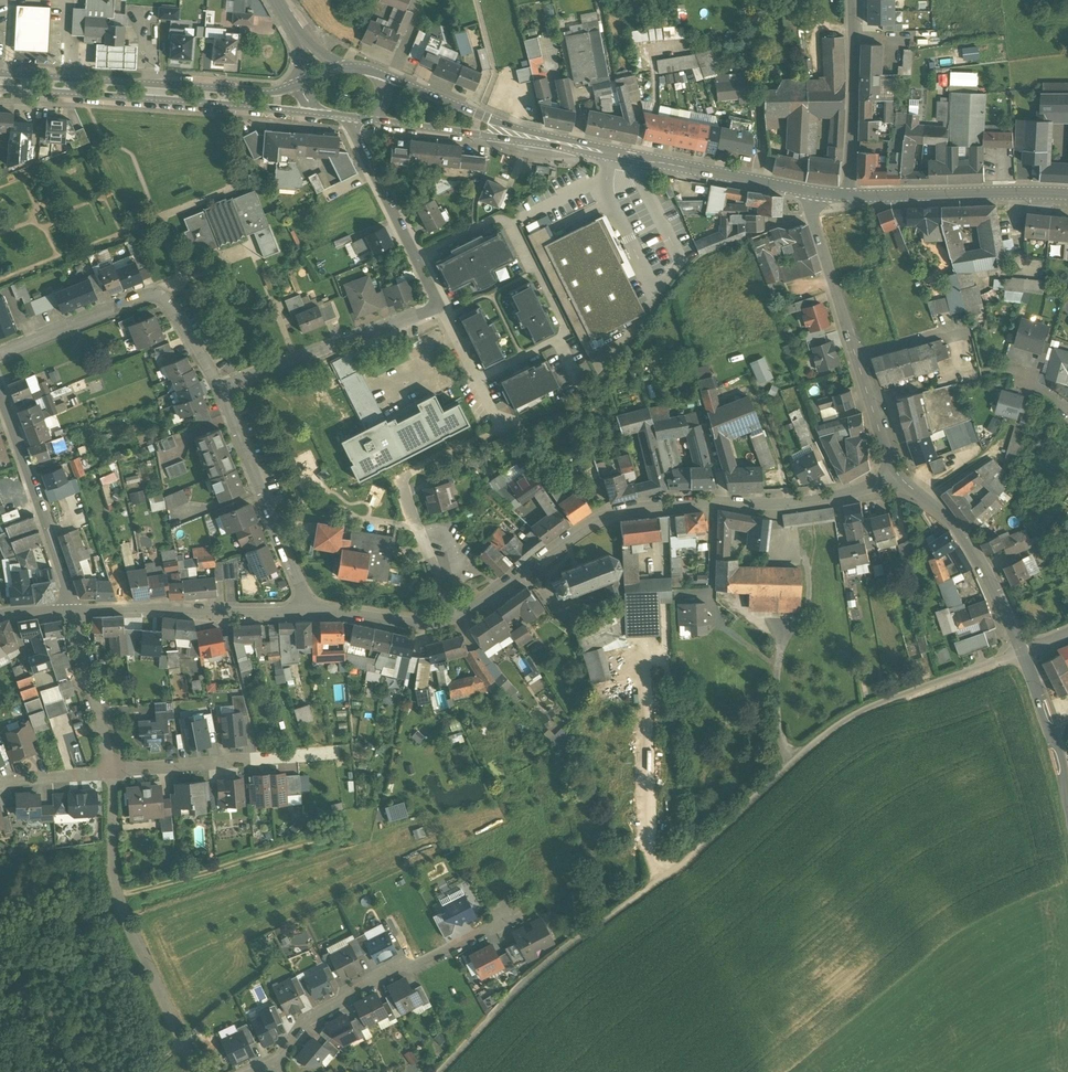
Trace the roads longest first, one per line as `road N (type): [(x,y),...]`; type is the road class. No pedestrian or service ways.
road 1 (track): [(1023,654),(866,709),(810,746),(689,858),(508,1000),(441,1071)]
road 2 (secondary): [(900,478),(832,500),(628,511),(577,533),(455,621)]
road 3 (secondary): [(0,88),(318,116)]
road 4 (residential): [(197,1071),(124,919),(110,773)]
road 5 (residential): [(419,259),(497,222),(507,226),(563,326),(558,341),(479,379)]
road 6 (secondary): [(302,84),(266,93),(0,74)]
road 7 (secondary): [(811,192),(811,213),(900,478)]
road 8 (residential): [(277,1065),(308,1022),(348,993),(400,965),(418,967),(509,917)]
road 9 (secondary): [(811,192),(556,144)]
road 10 (track): [(119,898),(350,832)]
road 11 (residential): [(222,389),(302,591),(303,613)]
road 12 (residential): [(441,306),(222,389)]
road 13 (secondary): [(303,613),(73,608)]
road 14 (secondary): [(1067,196),(848,196)]
road 15 (tertiary): [(900,478),(964,538),(1023,654)]
road 16 (residential): [(0,405),(73,608)]
road 17 (secondary): [(853,0),(848,196)]
road 18 (secondary): [(556,144),(381,75)]
road 19 (secondary): [(370,121),(556,144)]
road 20 (residential): [(285,757),(110,773)]
road 21 (residential): [(0,357),(159,292)]
road 22 (residential): [(110,773),(73,608)]
road 23 (residential): [(349,119),(419,259)]
road 24 (tertiary): [(1023,654),(1067,802)]
road 25 (secondary): [(455,621),(416,626),(303,613)]
road 26 (residential): [(455,621),(403,489)]

